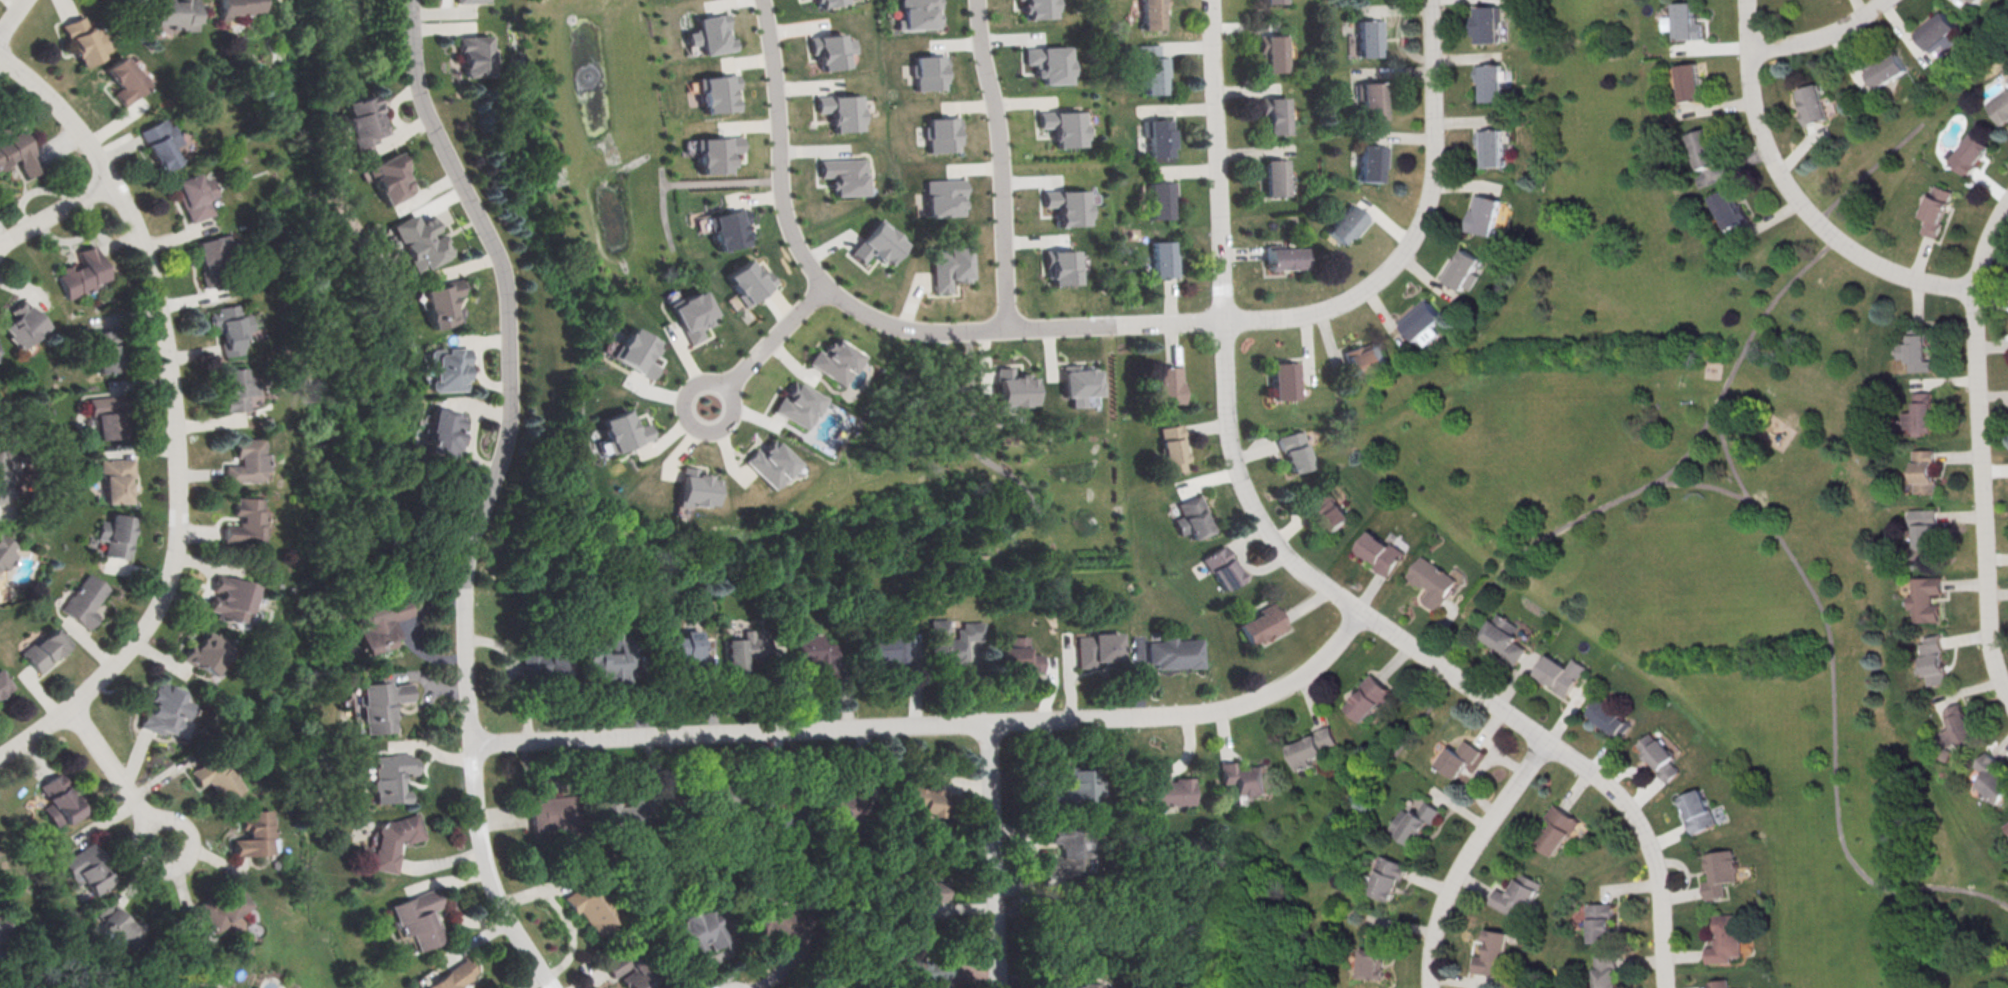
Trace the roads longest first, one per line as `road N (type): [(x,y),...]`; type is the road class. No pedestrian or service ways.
road 1 (residential): [(1664,987),(1652,852),(1620,798),(1310,574),(1258,509),(1241,470),(1229,388),(1214,0)]
road 2 (residential): [(554,987),(508,916),(478,814),(468,552),(511,427),(507,279),(426,102),(415,0)]
road 3 (residential): [(476,743),(1224,709),(1301,675),(1358,610)]
road 4 (residential): [(0,758),(57,721),(127,653),(165,594),(182,513),(173,368),(132,210),(60,104),(0,55)]
road 5 (residential): [(2007,697),(1989,651),(1976,290),(1989,238),(2007,205)]
road 6 (residential): [(764,0),(776,41),(789,222),(824,286),(883,319),(944,332),(1008,326)]
road 7 (residential): [(1227,320),(1310,314),(1346,301),(1403,255),(1430,194),(1428,0)]
road 8 (residential): [(1747,0),(1758,129),(1794,197),(1861,257),(1912,278),(1976,290)]
road 9 (residential): [(979,0),(1001,135),(1008,326)]
road 10 (residential): [(1430,987),(1435,925),(1450,891),(1546,741)]
road 11 (residential): [(990,724),(1000,987)]
road 12 (residential): [(1008,326),(1227,320)]
road 13 (residential): [(72,708),(171,848)]
road 14 (residential): [(1884,0),(1822,37),(1749,47)]
road 15 (residential): [(824,286),(724,386)]
road 16 (residential): [(117,180),(0,248)]

